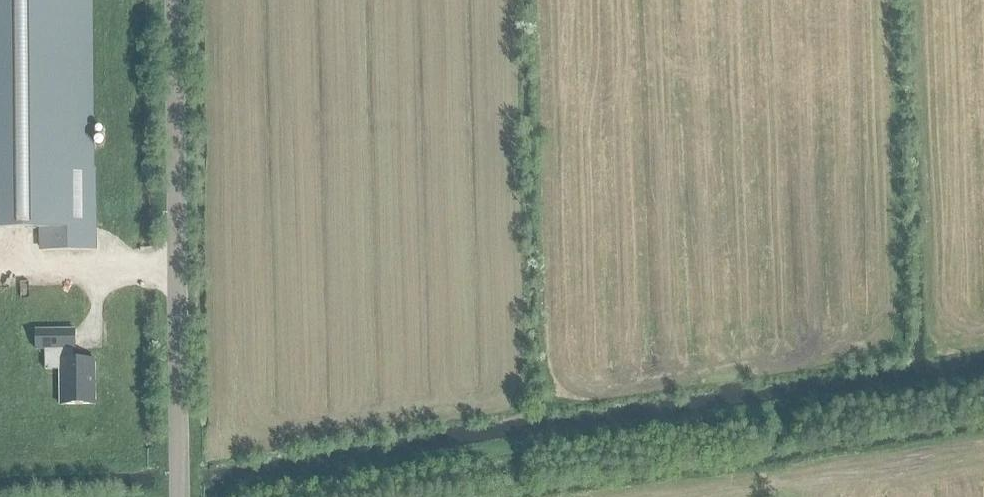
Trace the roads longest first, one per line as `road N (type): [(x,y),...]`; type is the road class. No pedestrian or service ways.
road 1 (track): [(200,496),(983,382)]
road 2 (tertiary): [(178,496),(173,0)]
road 3 (track): [(983,450),(665,496)]

